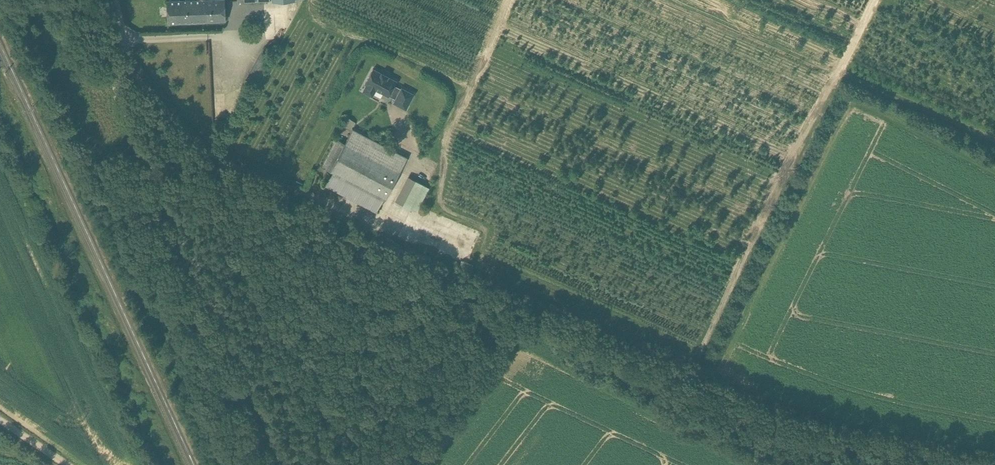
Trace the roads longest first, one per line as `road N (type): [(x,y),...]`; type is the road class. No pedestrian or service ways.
road 1 (track): [(285,464),(117,97),(124,52)]

